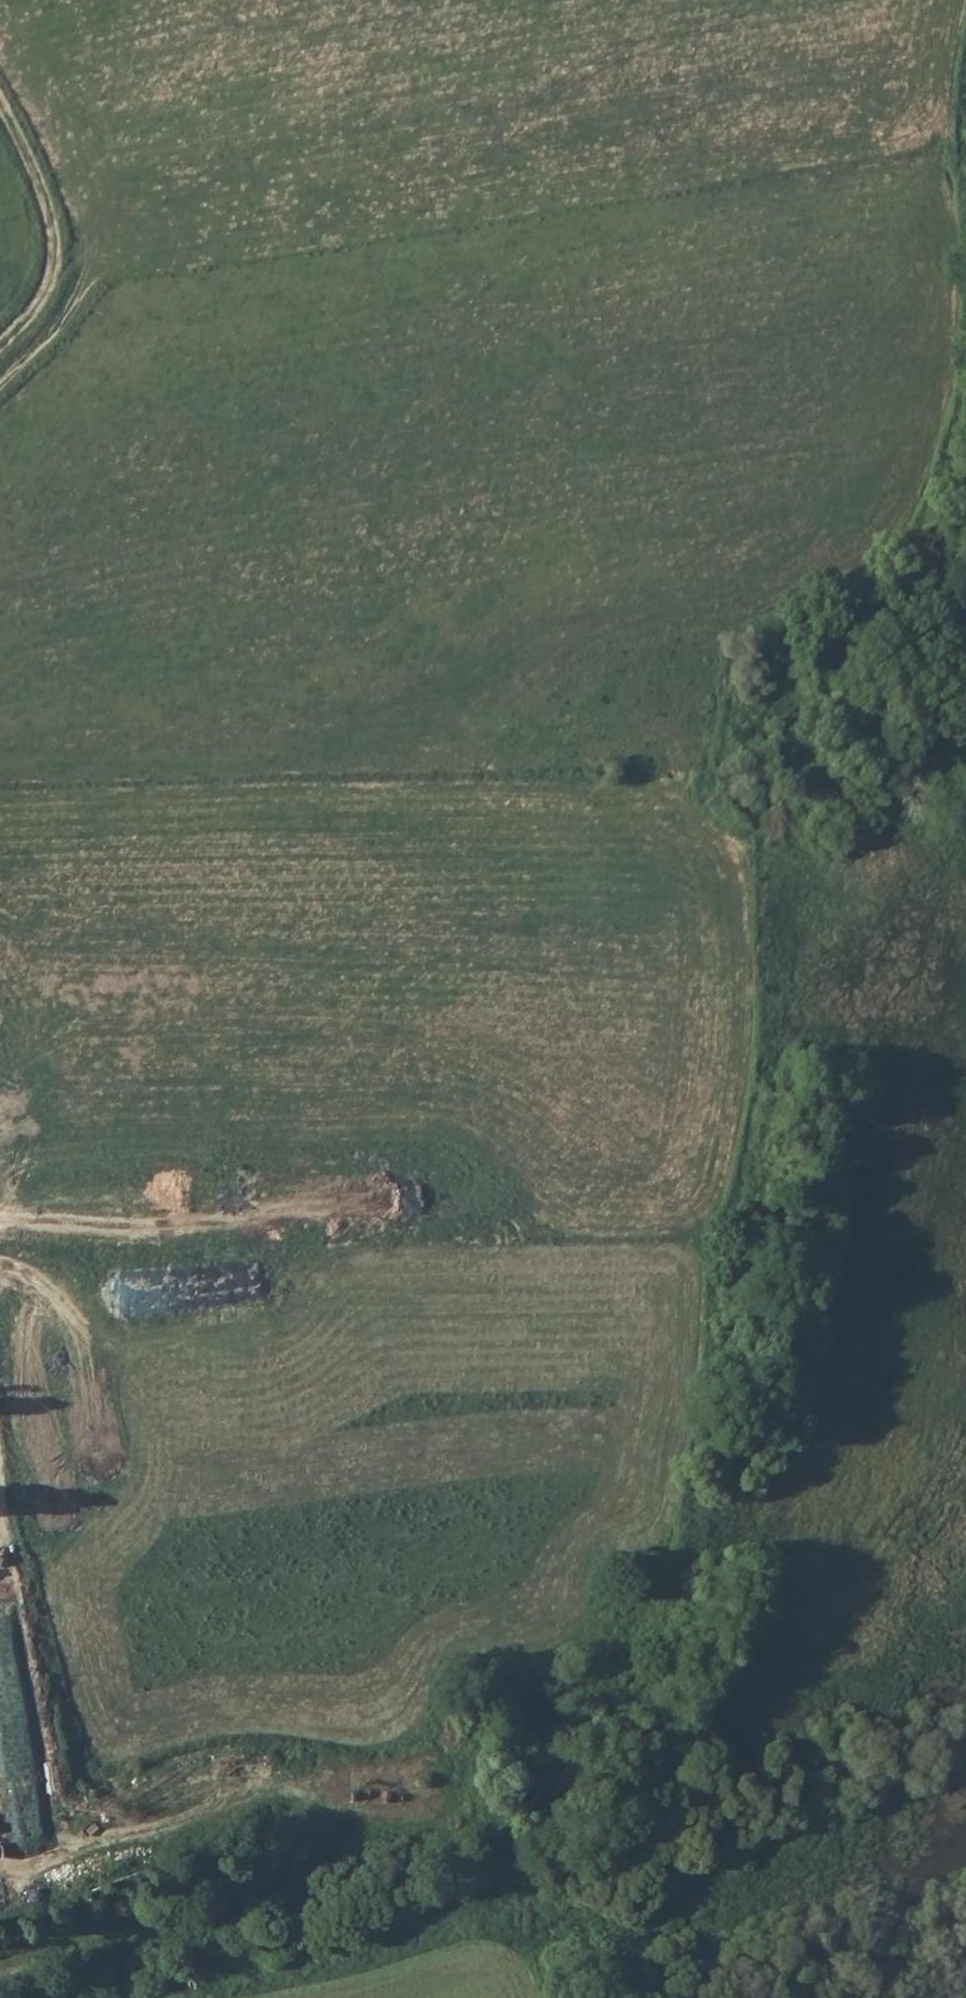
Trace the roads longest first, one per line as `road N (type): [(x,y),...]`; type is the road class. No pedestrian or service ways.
road 1 (track): [(0,111),(39,182),(50,244),(37,299),(0,340)]

